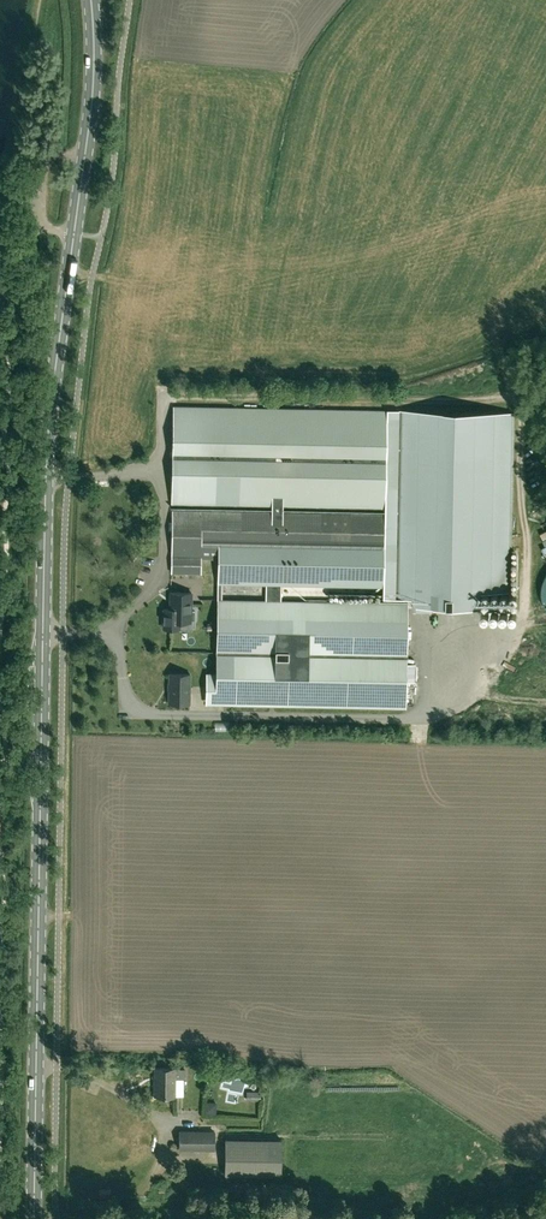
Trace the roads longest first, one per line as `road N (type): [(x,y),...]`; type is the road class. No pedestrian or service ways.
road 1 (primary): [(34,1218),(46,459),(74,233)]
road 2 (track): [(361,1218),(264,1198),(60,1215)]
road 3 (primary): [(74,233),(92,94),(91,0)]

